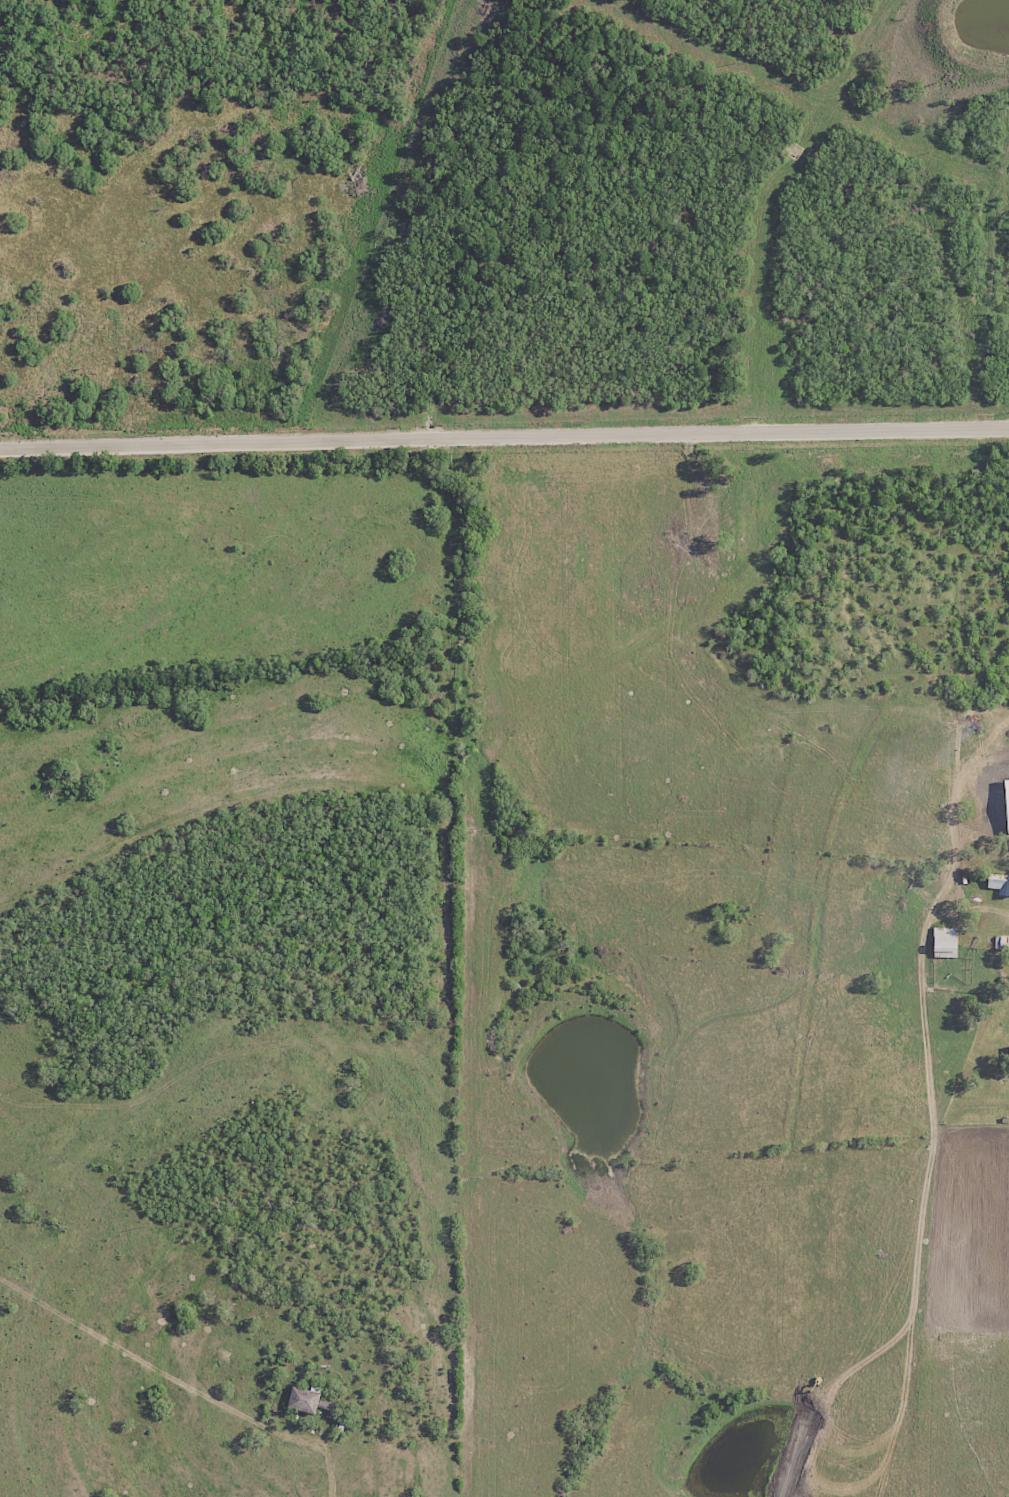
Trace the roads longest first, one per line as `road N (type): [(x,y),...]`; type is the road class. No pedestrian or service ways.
road 1 (residential): [(0,445),(1008,425)]

